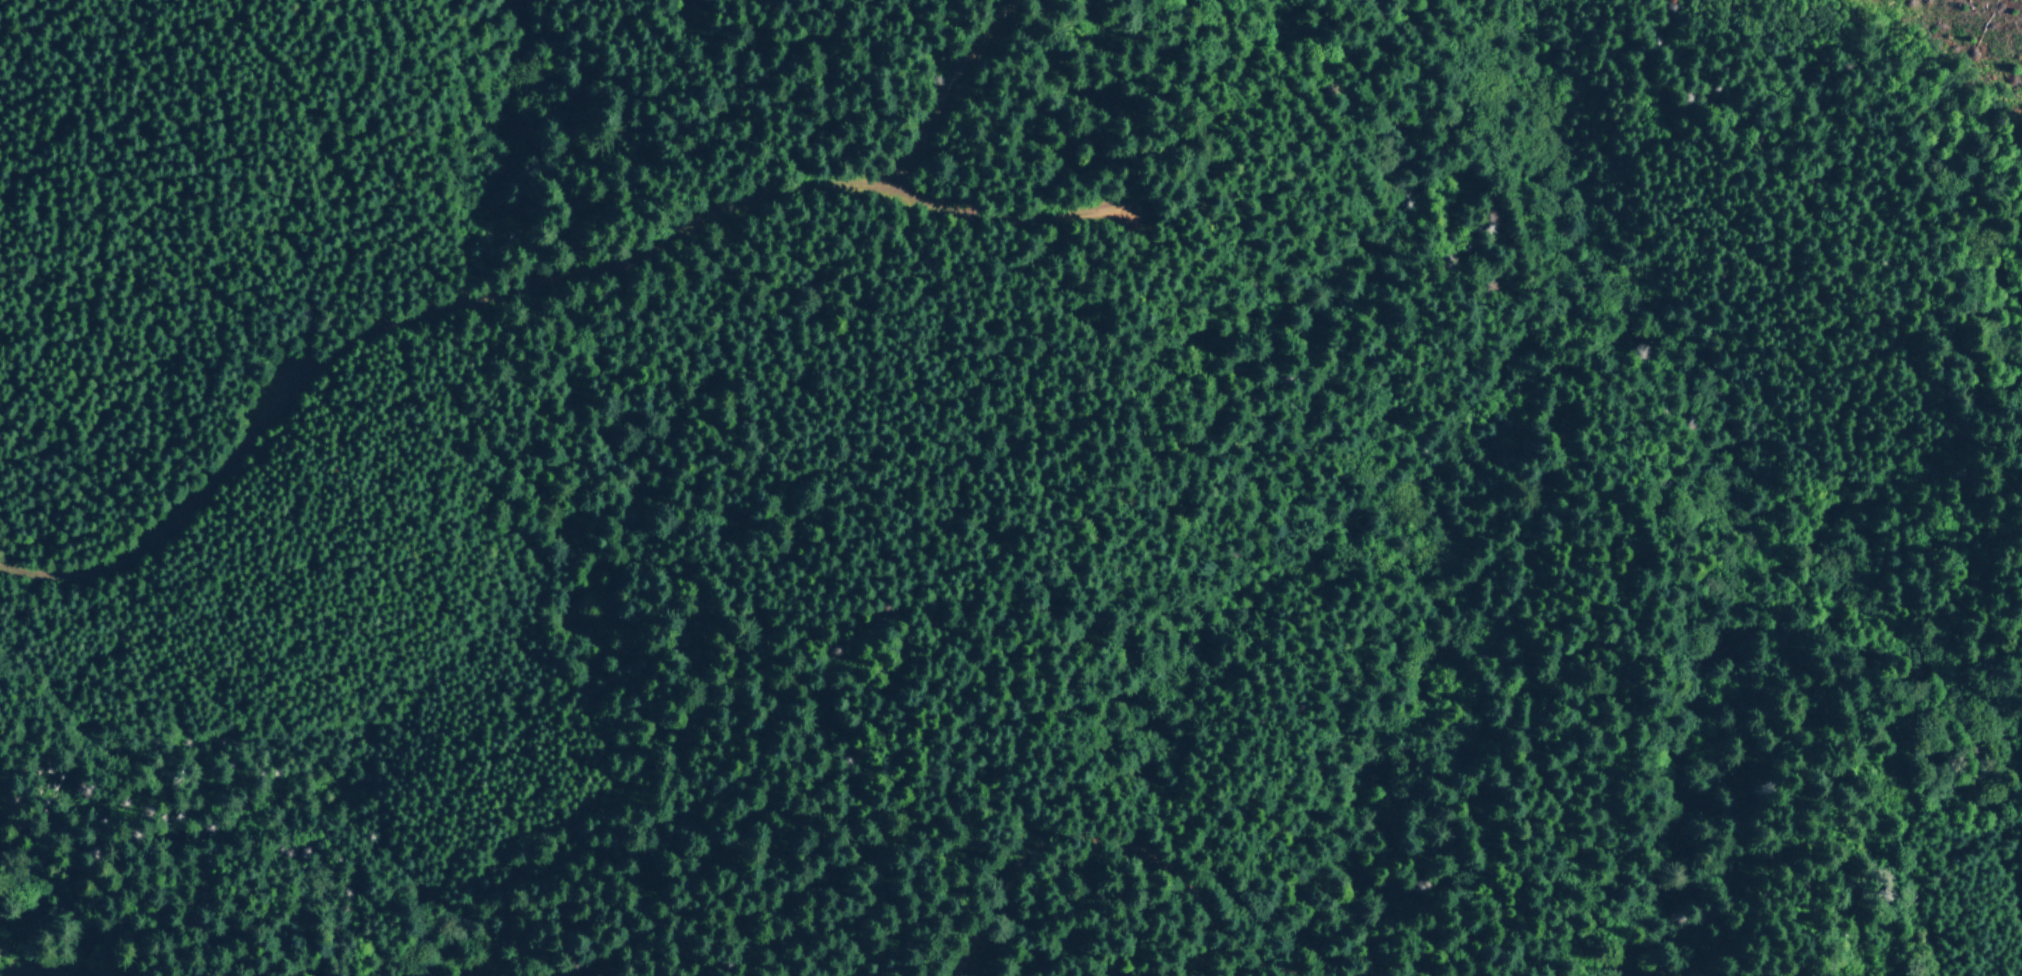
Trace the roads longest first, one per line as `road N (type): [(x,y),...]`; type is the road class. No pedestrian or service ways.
road 1 (track): [(965,975),(1027,873),(1051,854),(1088,844),(1114,845),(1166,869),(1248,944),(1301,975)]

